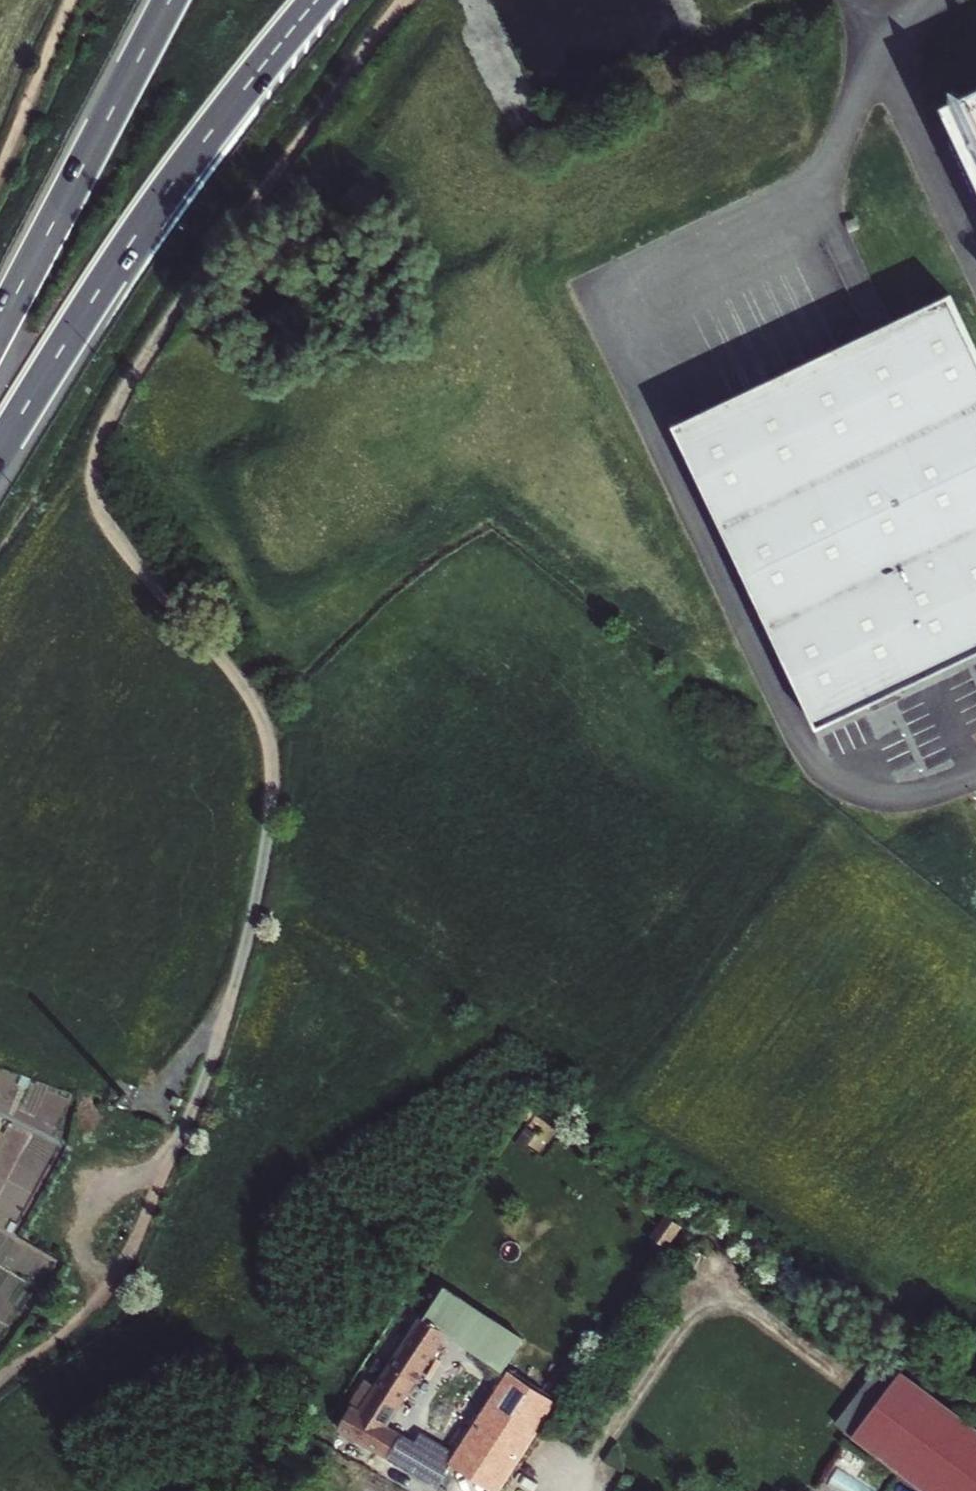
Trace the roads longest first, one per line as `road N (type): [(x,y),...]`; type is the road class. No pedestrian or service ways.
road 1 (track): [(0,1389),(110,1291),(198,1101),(267,862),(267,738),(253,696),(106,511),(101,448),(146,355),(201,269),(403,0)]
road 2 (trunk): [(0,450),(151,212),(319,0)]
road 3 (trunk): [(171,0),(0,322)]

